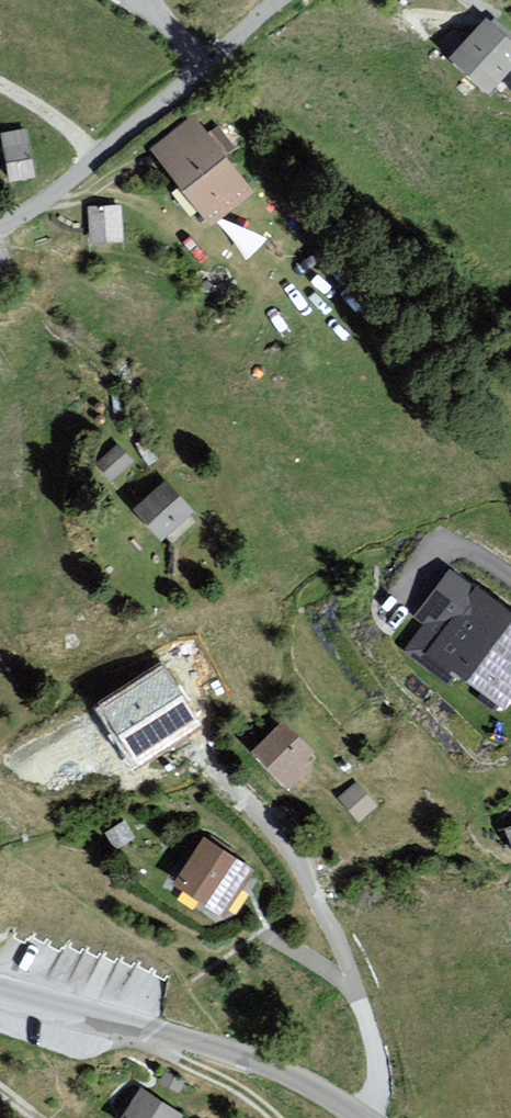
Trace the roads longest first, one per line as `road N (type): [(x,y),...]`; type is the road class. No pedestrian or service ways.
road 1 (unclassified): [(0,988),(214,1046),(314,1088),(362,1117)]
road 2 (residential): [(0,224),(286,0)]
road 3 (track): [(130,1025),(275,1117)]

